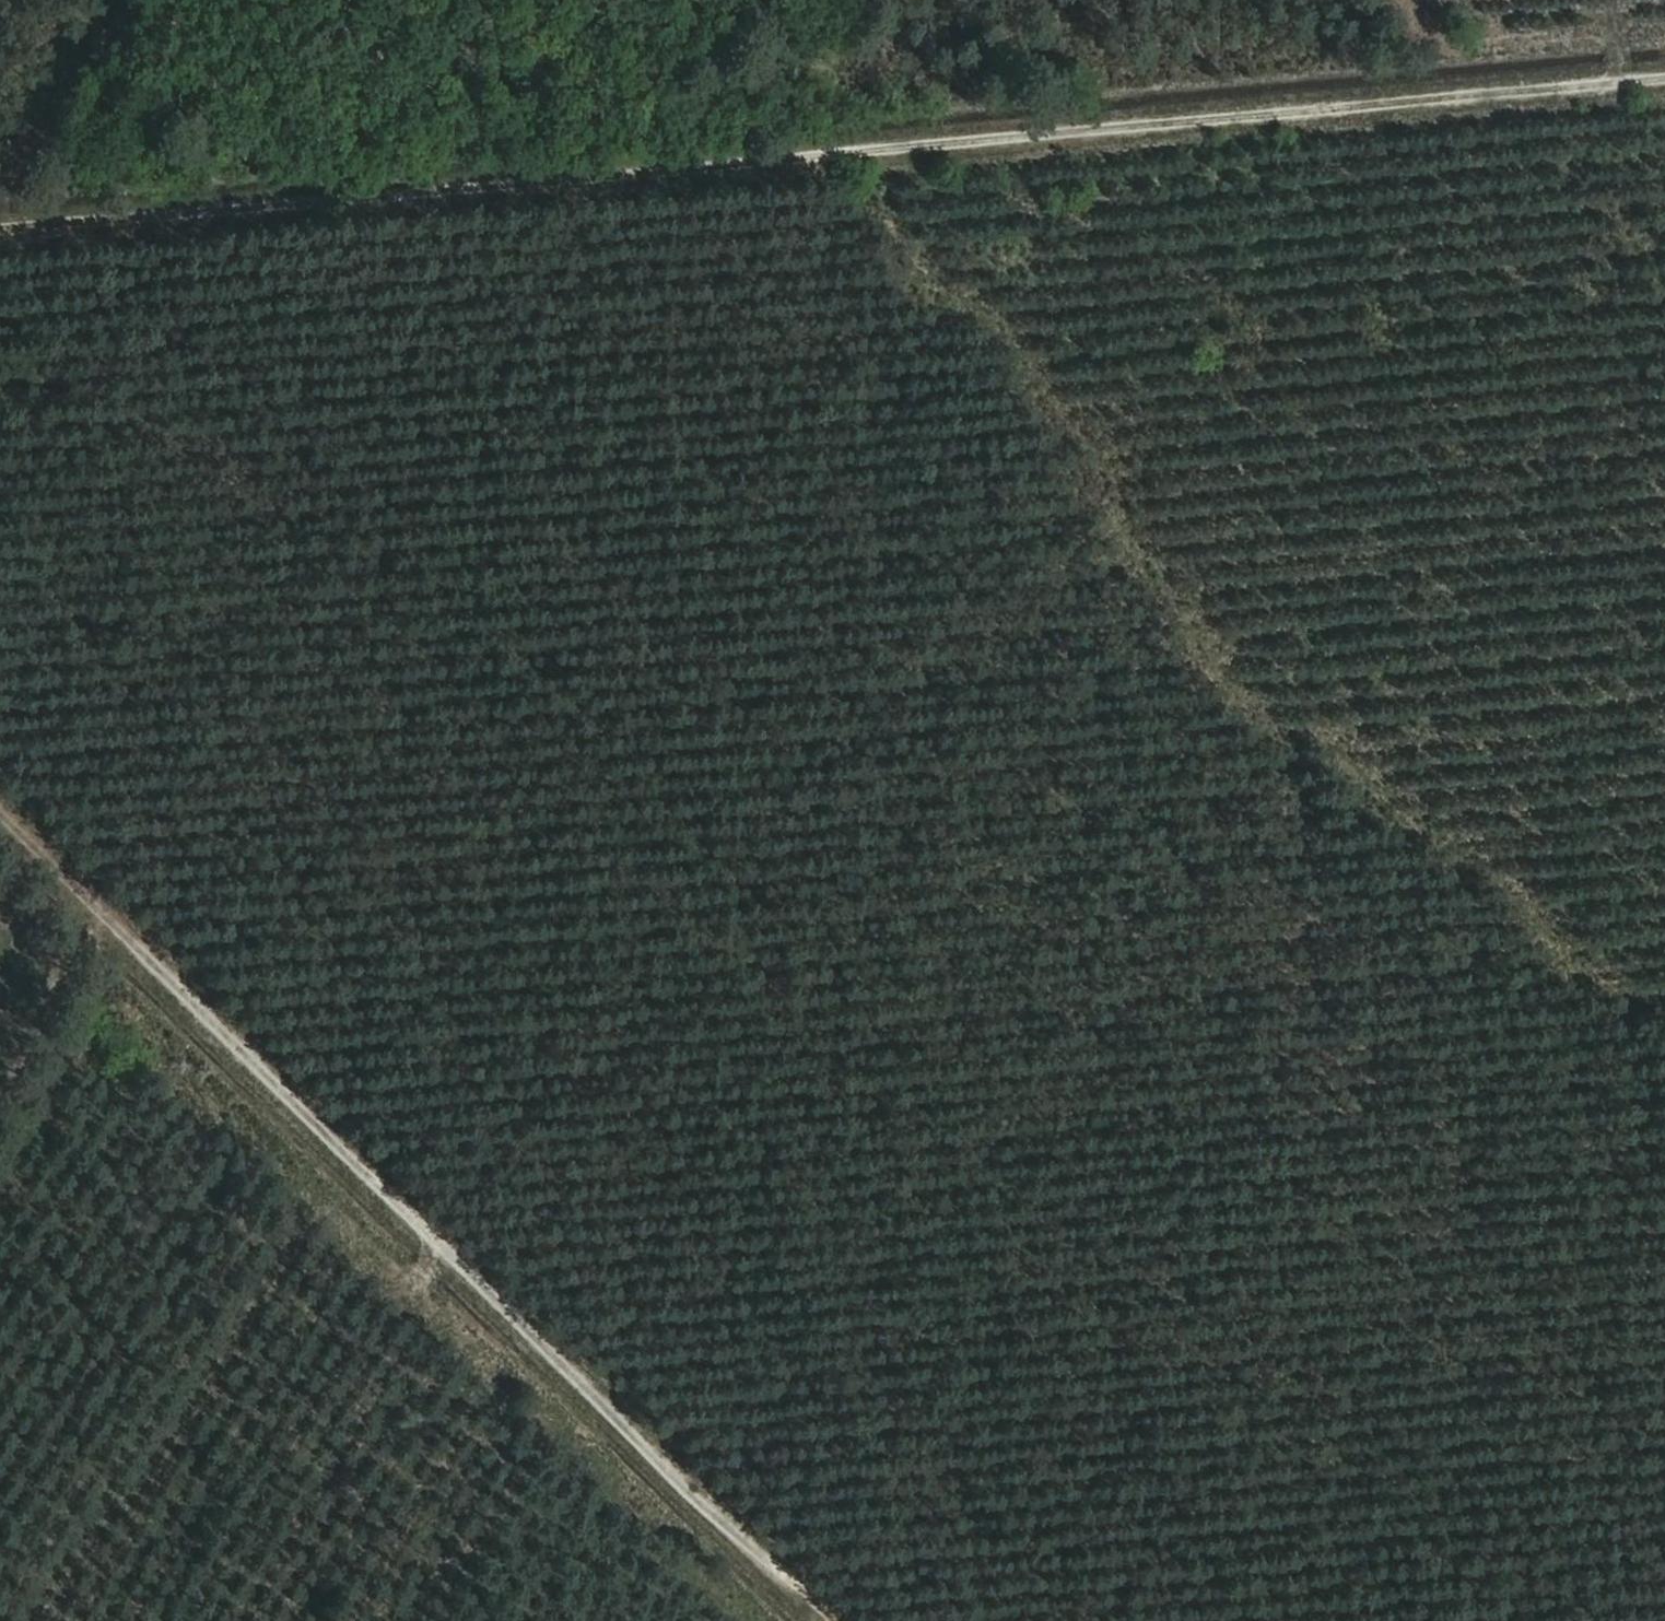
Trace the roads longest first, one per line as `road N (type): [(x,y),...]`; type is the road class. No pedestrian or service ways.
road 1 (track): [(0,233),(906,143),(1664,83)]
road 2 (track): [(0,813),(425,1254),(816,1620)]
road 3 (track): [(567,1388),(422,1620)]

